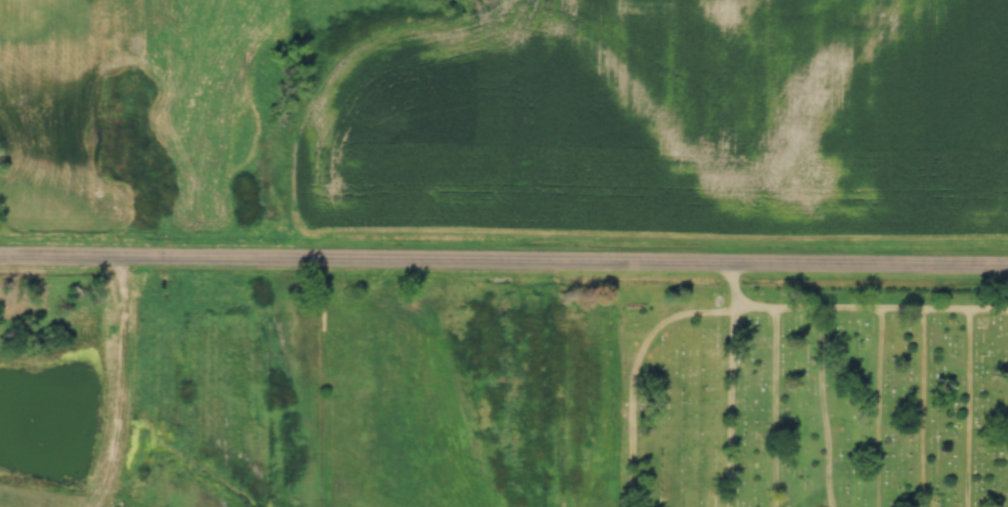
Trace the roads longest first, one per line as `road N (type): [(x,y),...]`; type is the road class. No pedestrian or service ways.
road 1 (tertiary): [(1007,267),(0,261)]

